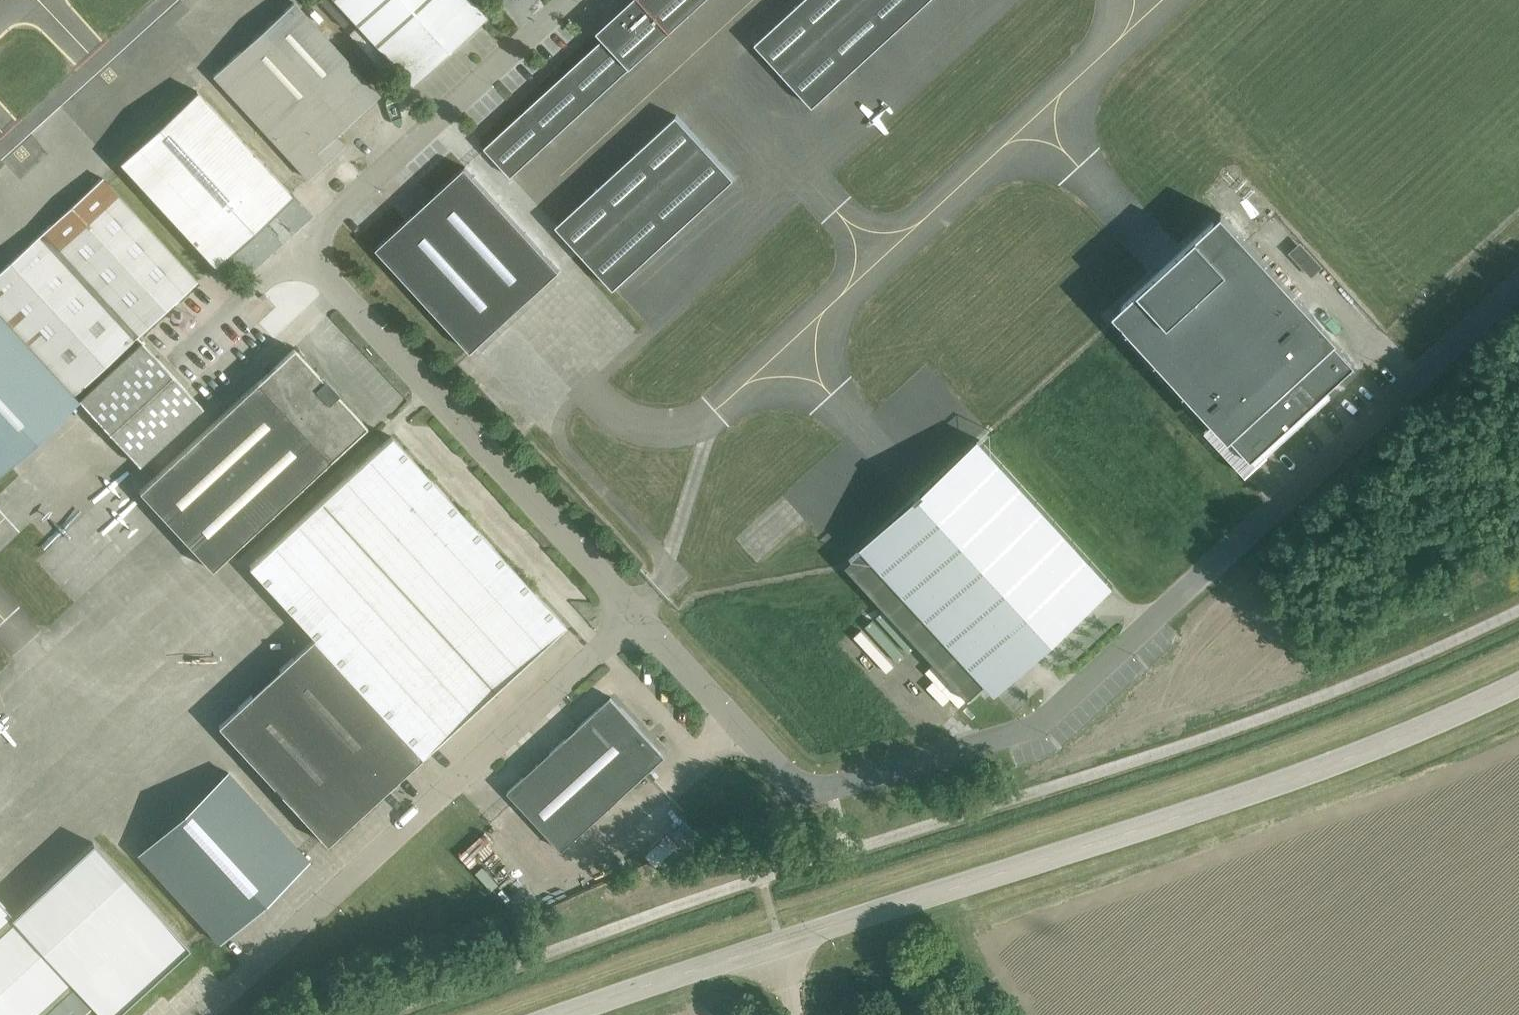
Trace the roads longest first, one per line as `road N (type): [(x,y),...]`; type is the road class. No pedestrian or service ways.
road 1 (tertiary): [(562,1014),(1322,769),(1518,684)]
road 2 (unclassified): [(807,792),(1044,724),(1518,286)]
road 3 (unclassified): [(194,1014),(215,1006),(635,618)]
road 4 (unclassified): [(635,618),(302,249)]
road 5 (unclassified): [(302,249),(577,0)]
road 6 (unclassified): [(807,792),(635,618)]
road 7 (unclassified): [(198,343),(302,249)]

